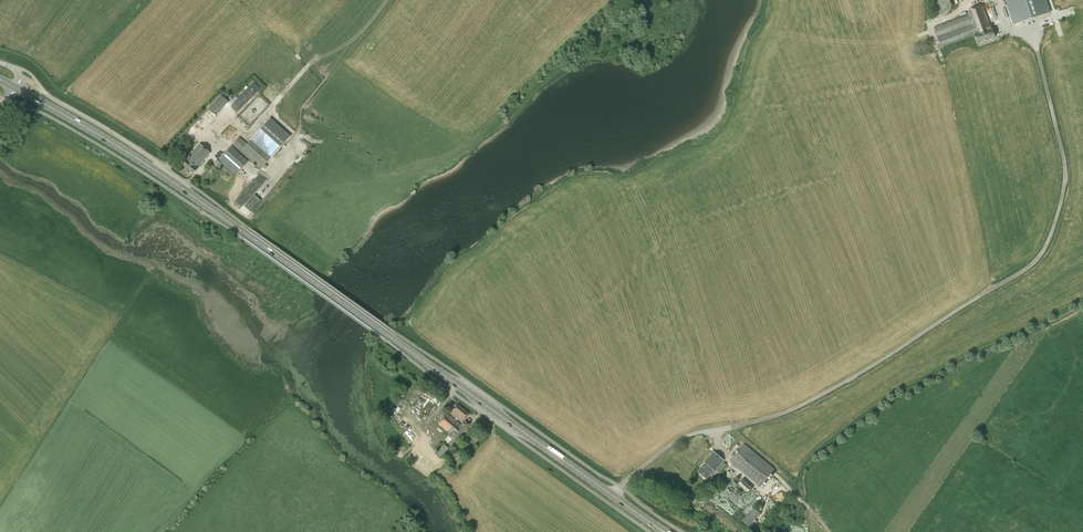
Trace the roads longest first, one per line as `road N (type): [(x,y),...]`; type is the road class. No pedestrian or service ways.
road 1 (primary): [(664,531),(192,195),(15,88)]

